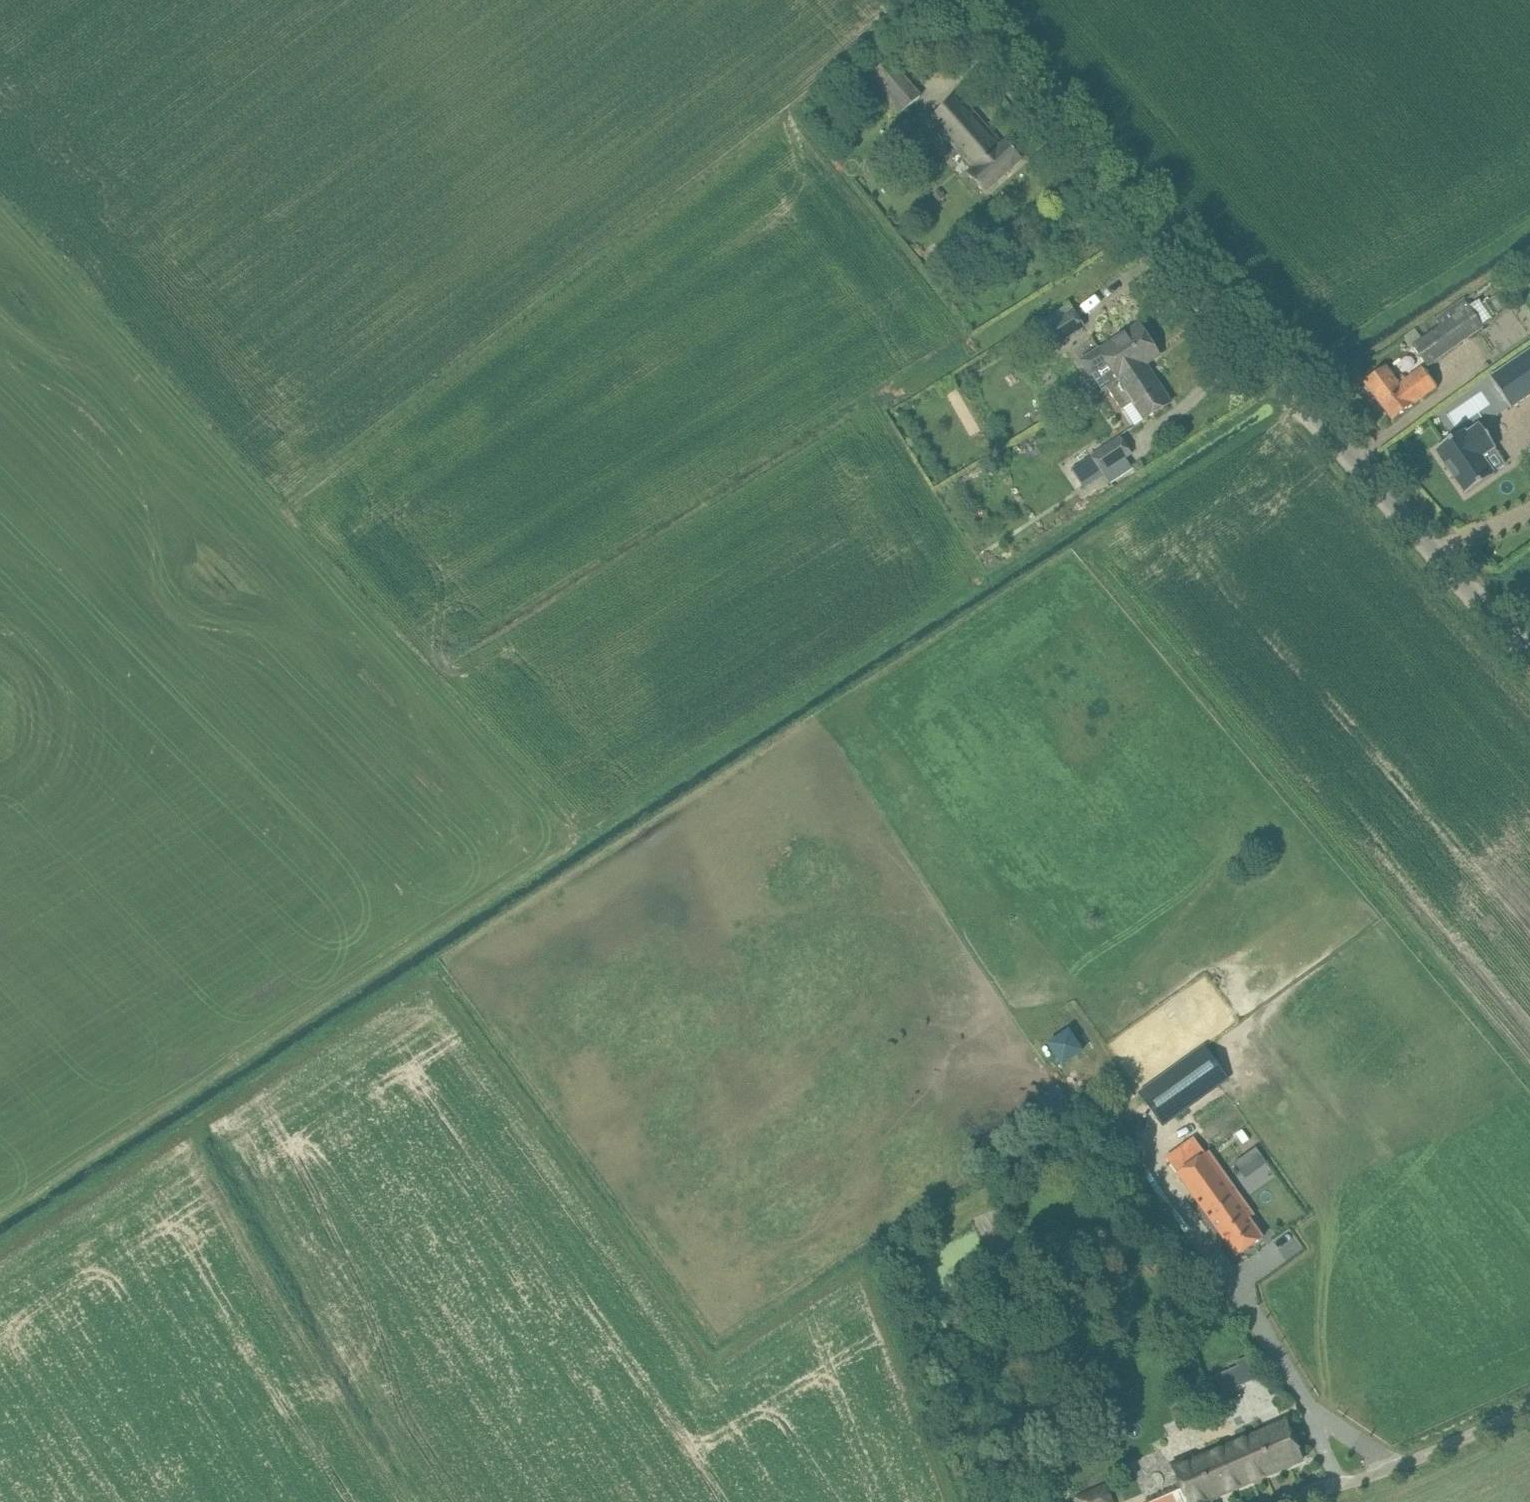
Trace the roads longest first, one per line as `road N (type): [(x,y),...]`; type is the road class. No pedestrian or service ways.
road 1 (unclassified): [(1529,657),(941,0)]
road 2 (unclassified): [(1289,1501),(1393,1469),(1529,1406)]

